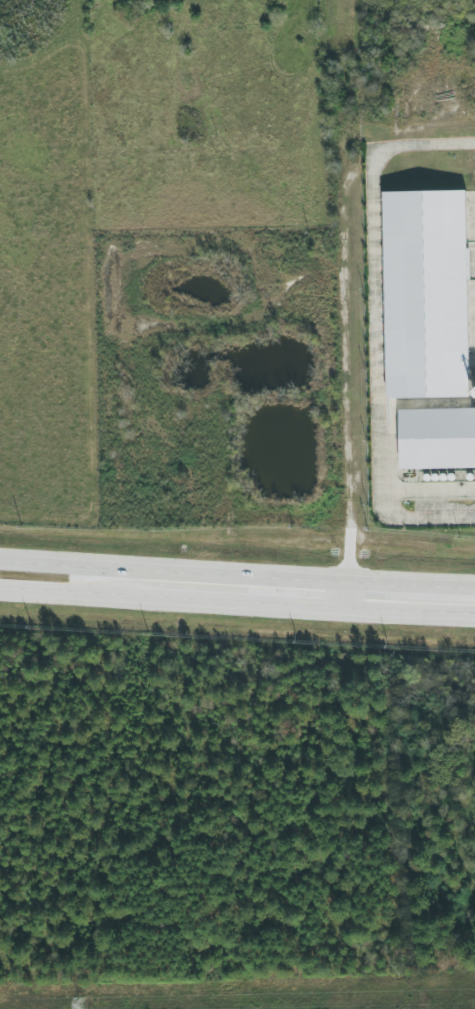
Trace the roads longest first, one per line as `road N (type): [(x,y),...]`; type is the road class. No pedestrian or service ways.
road 1 (residential): [(339,0),(351,329),(343,611)]
road 2 (primary): [(0,591),(474,617)]
road 3 (primary): [(474,586),(0,562)]

